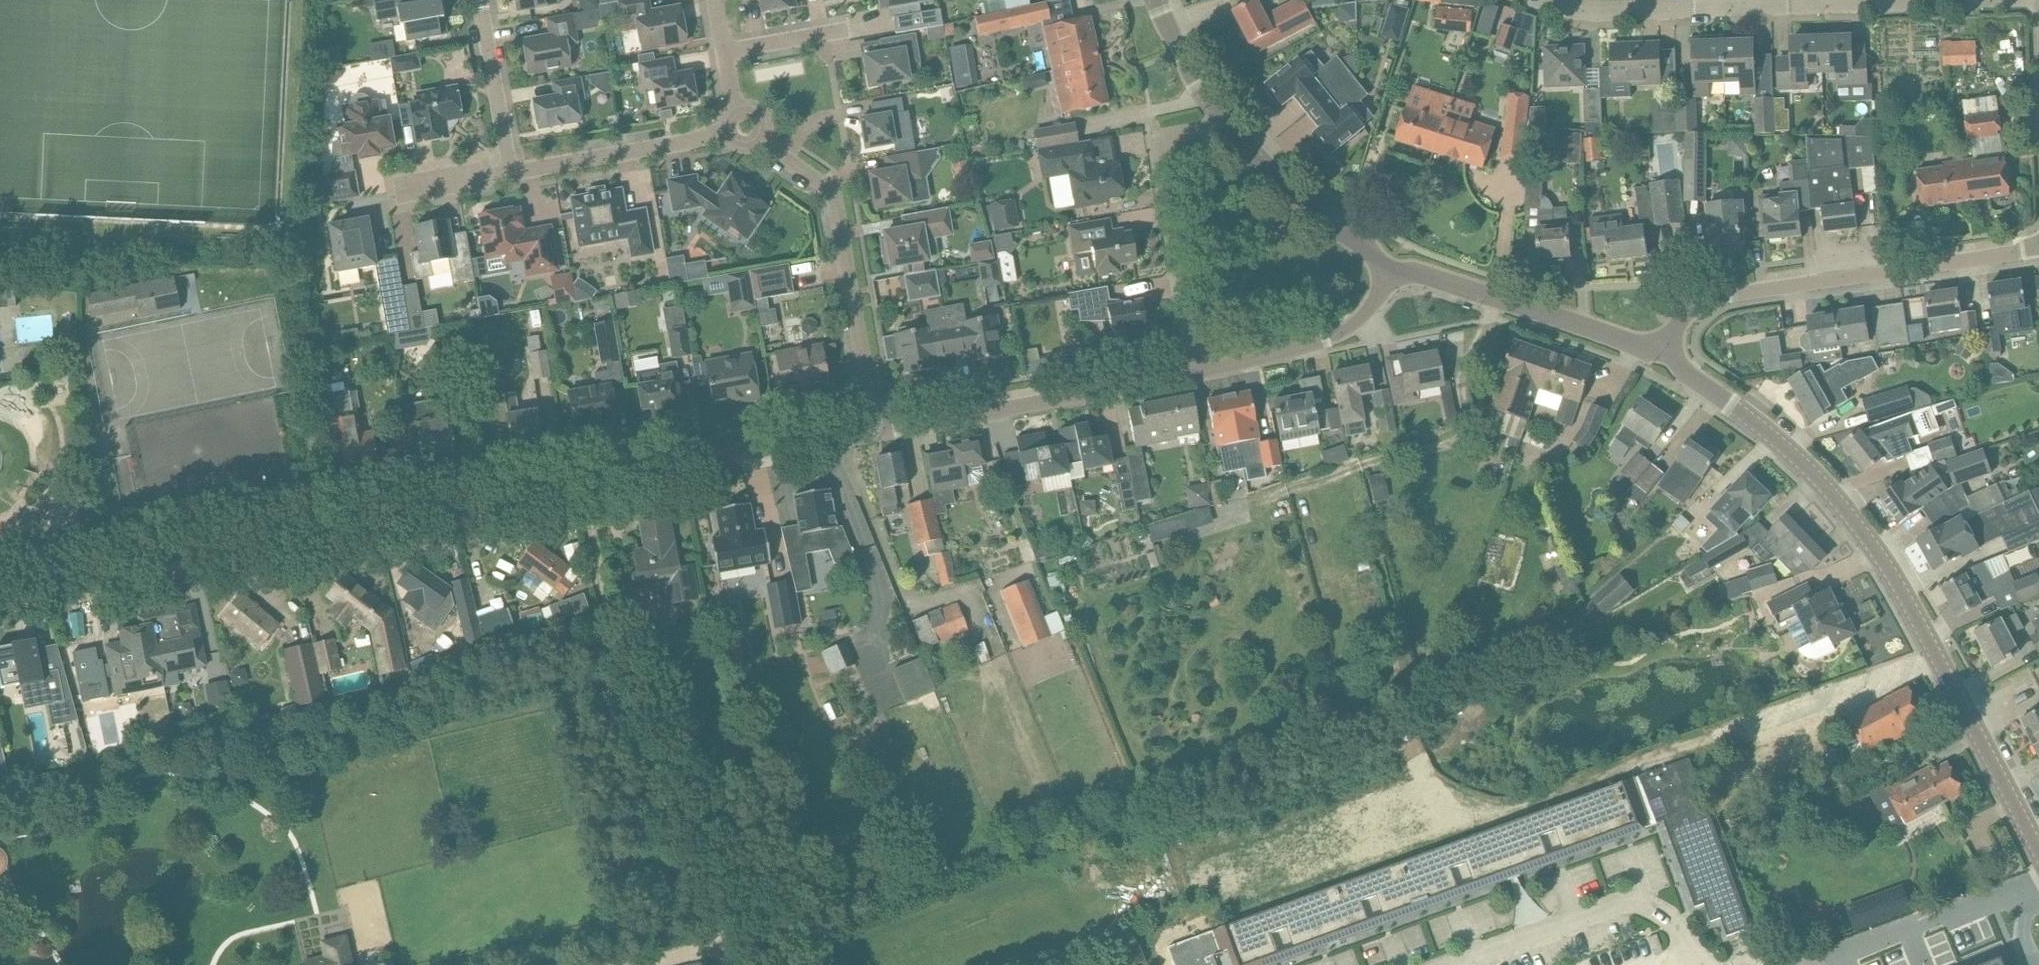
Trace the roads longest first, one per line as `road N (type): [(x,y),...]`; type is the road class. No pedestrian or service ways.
road 1 (tertiary): [(2038,849),(1932,643),(1823,482),(1661,355)]
road 2 (unclassified): [(0,593),(576,480)]
road 3 (residential): [(727,964),(634,721),(576,480)]
road 4 (residential): [(1661,355),(1706,302),(2038,248)]
road 5 (residential): [(759,138),(831,192),(877,427)]
road 6 (unclassified): [(877,427),(1198,370)]
road 7 (unclassified): [(576,480),(877,427)]
road 8 (residential): [(1198,370),(1161,137),(1224,121)]
road 9 (tertiary): [(1661,355),(1420,276),(1390,275)]
road 10 (residential): [(2013,0),(1733,8)]
road 11 (tertiary): [(1390,275),(1280,185),(1224,121)]
road 12 (unclassified): [(1198,370),(1348,330),(1377,304),(1390,275)]
road 13 (residential): [(511,172),(728,132)]
road 14 (residential): [(1733,8),(1598,13),(1542,0)]
road 15 (residential): [(511,172),(479,0)]
road 16 (residential): [(724,52),(868,29)]
road 17 (tertiary): [(1224,121),(1157,0)]
road 18 (residential): [(383,197),(511,172)]

